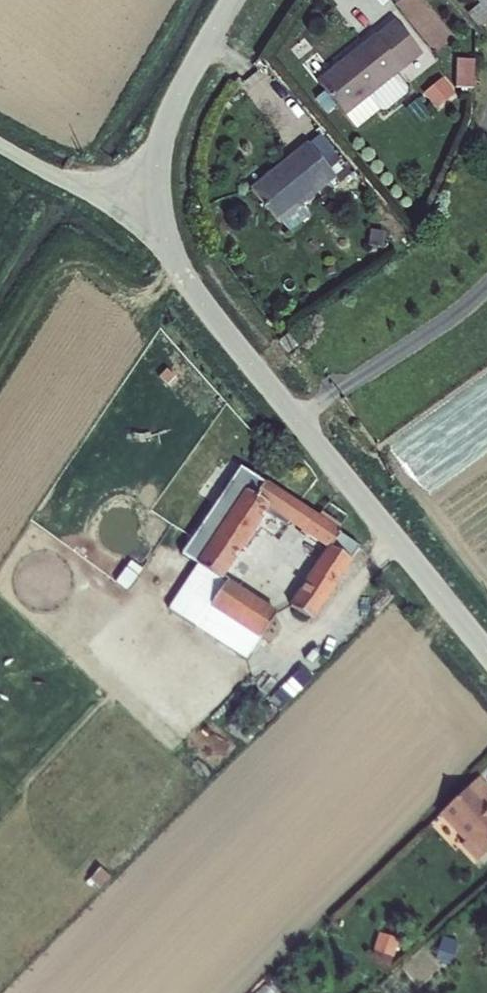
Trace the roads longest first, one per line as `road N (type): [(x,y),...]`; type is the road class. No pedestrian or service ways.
road 1 (unclassified): [(486,651),(196,291),(168,240),(162,202)]
road 2 (unclassified): [(162,202),(161,155),(175,99),(233,0)]
road 3 (unclassified): [(162,202),(60,176),(0,142)]

